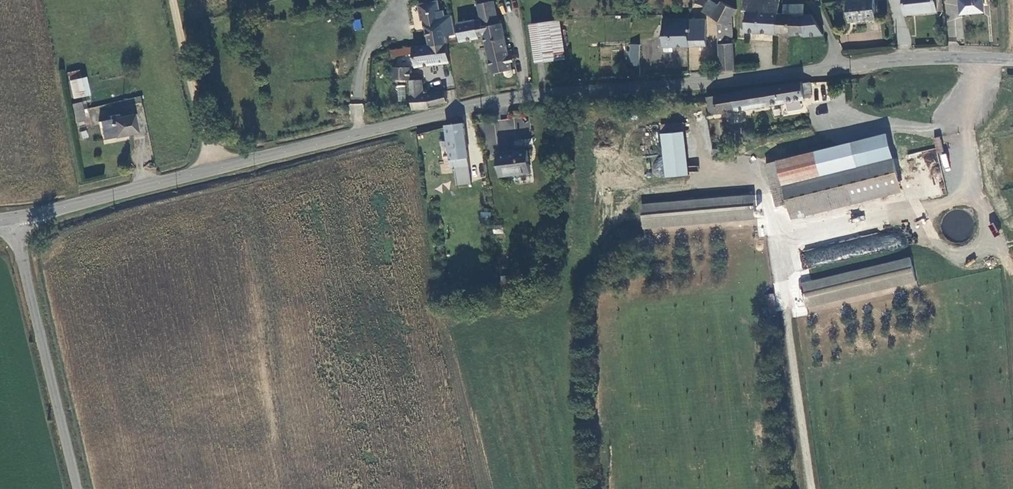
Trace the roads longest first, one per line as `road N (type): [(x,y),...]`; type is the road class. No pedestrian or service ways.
road 1 (tertiary): [(11,219),(473,106),(889,60),(1012,61)]
road 2 (unclassified): [(78,488),(11,219)]
road 3 (track): [(211,171),(173,0)]

